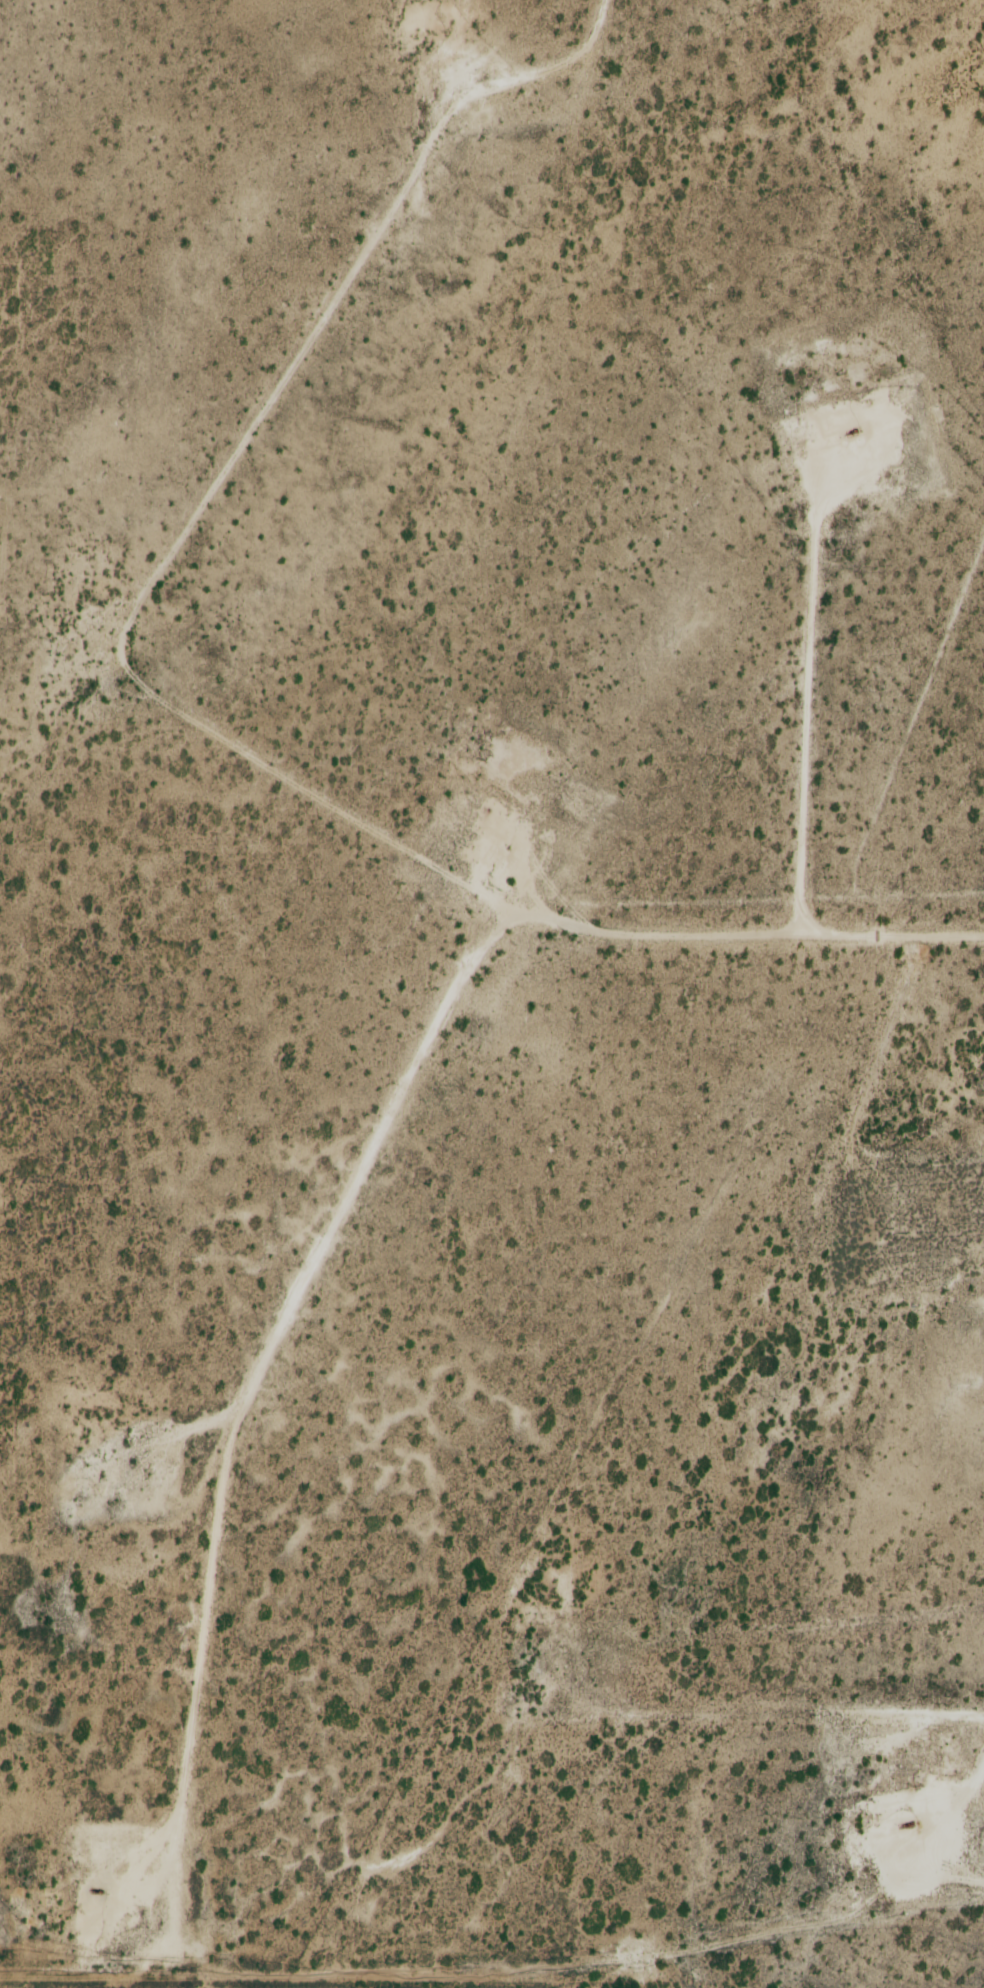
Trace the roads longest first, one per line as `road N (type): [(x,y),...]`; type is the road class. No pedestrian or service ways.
road 1 (residential): [(983,1679),(693,1678),(475,1662),(455,1632),(455,956),(475,935),(983,933)]
road 2 (residential): [(449,934),(202,1414)]
road 3 (residential): [(112,670),(465,947)]

